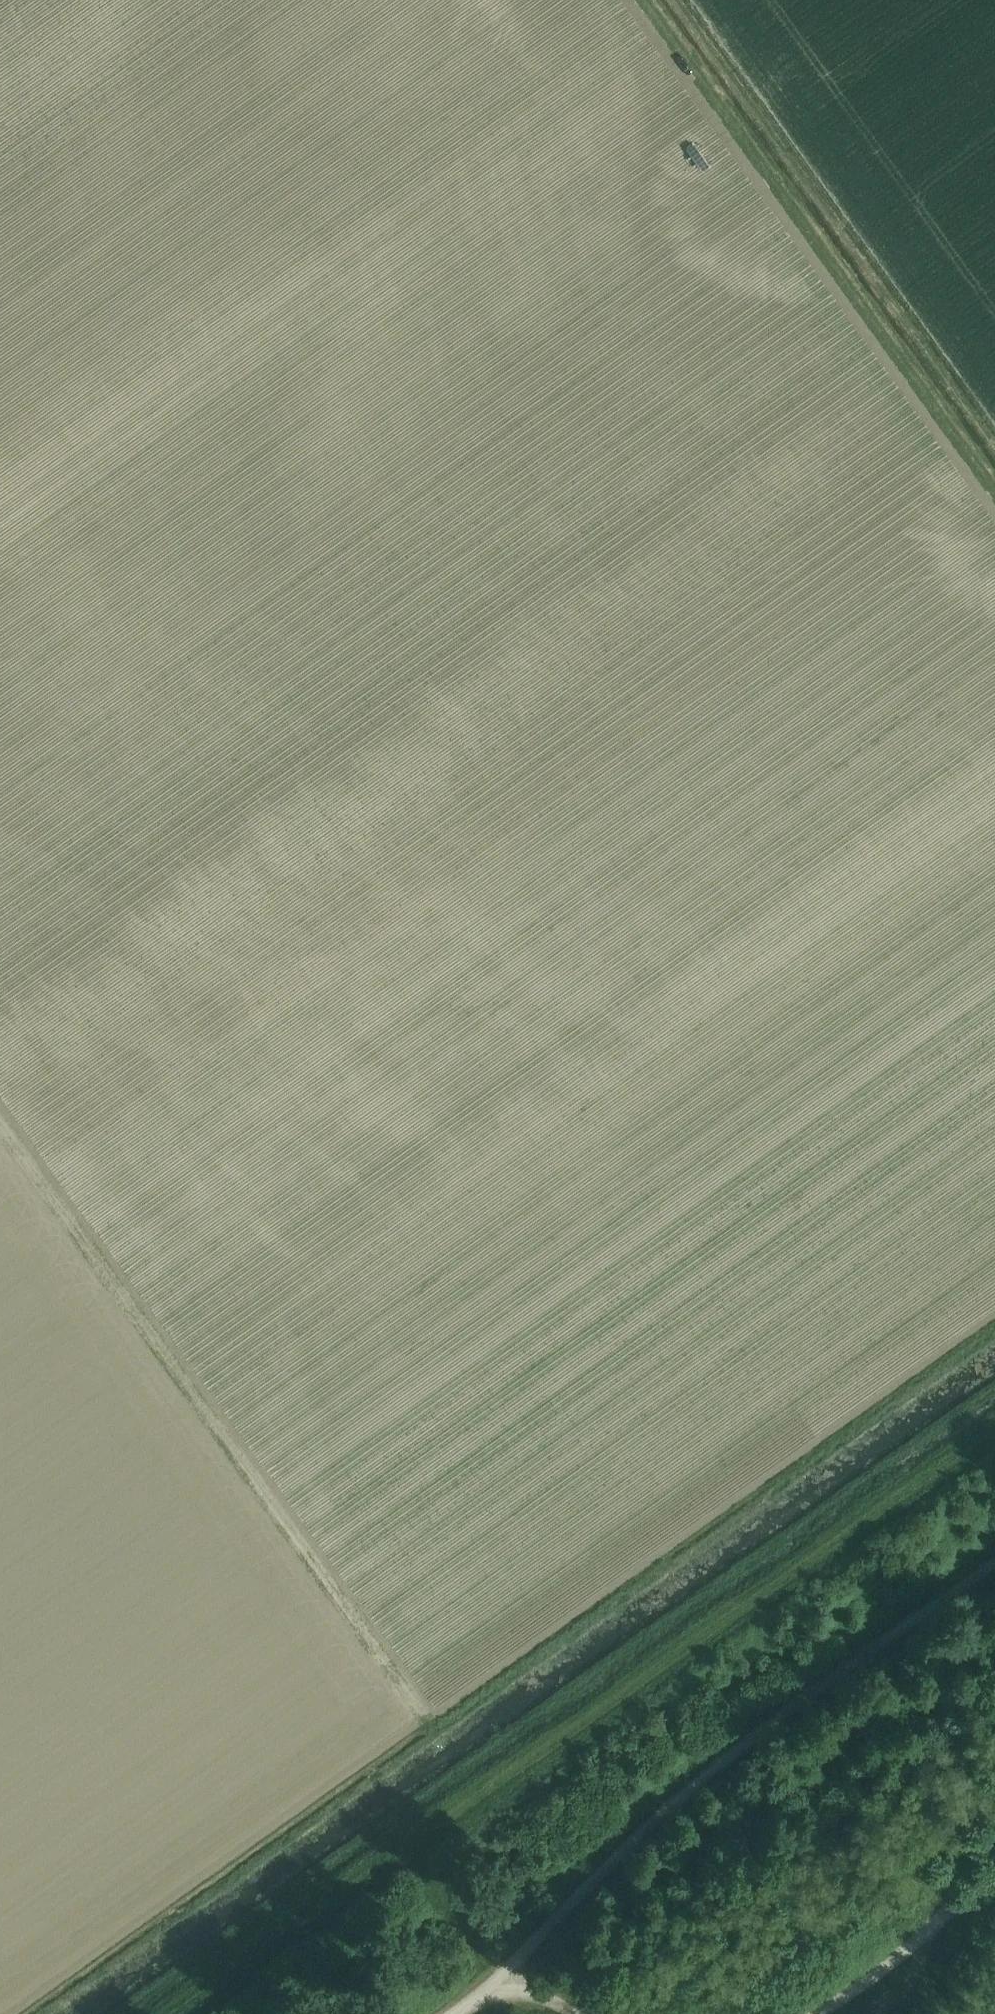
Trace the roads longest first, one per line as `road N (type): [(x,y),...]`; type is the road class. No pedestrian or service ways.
road 1 (track): [(456,2013),(658,1818),(994,1568)]

